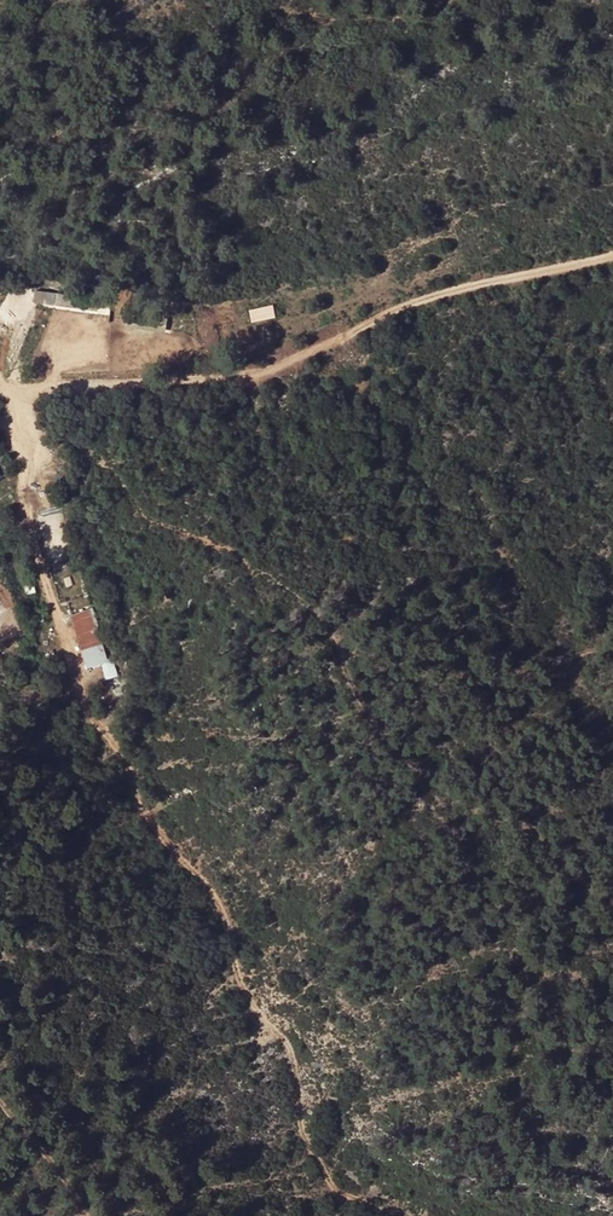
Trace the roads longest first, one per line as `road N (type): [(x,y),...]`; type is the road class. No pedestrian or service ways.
road 1 (track): [(389,1215),(338,1194),(306,1135),(289,1046),(256,1010),(236,969),(231,922),(141,800),(69,671),(28,503),(15,391)]
road 2 (track): [(612,257),(420,305),(321,354),(252,375),(0,389)]
road 3 (track): [(311,1143),(293,1166),(268,1178),(127,1215)]
road 4 (track): [(91,1215),(40,1132),(0,1101)]

